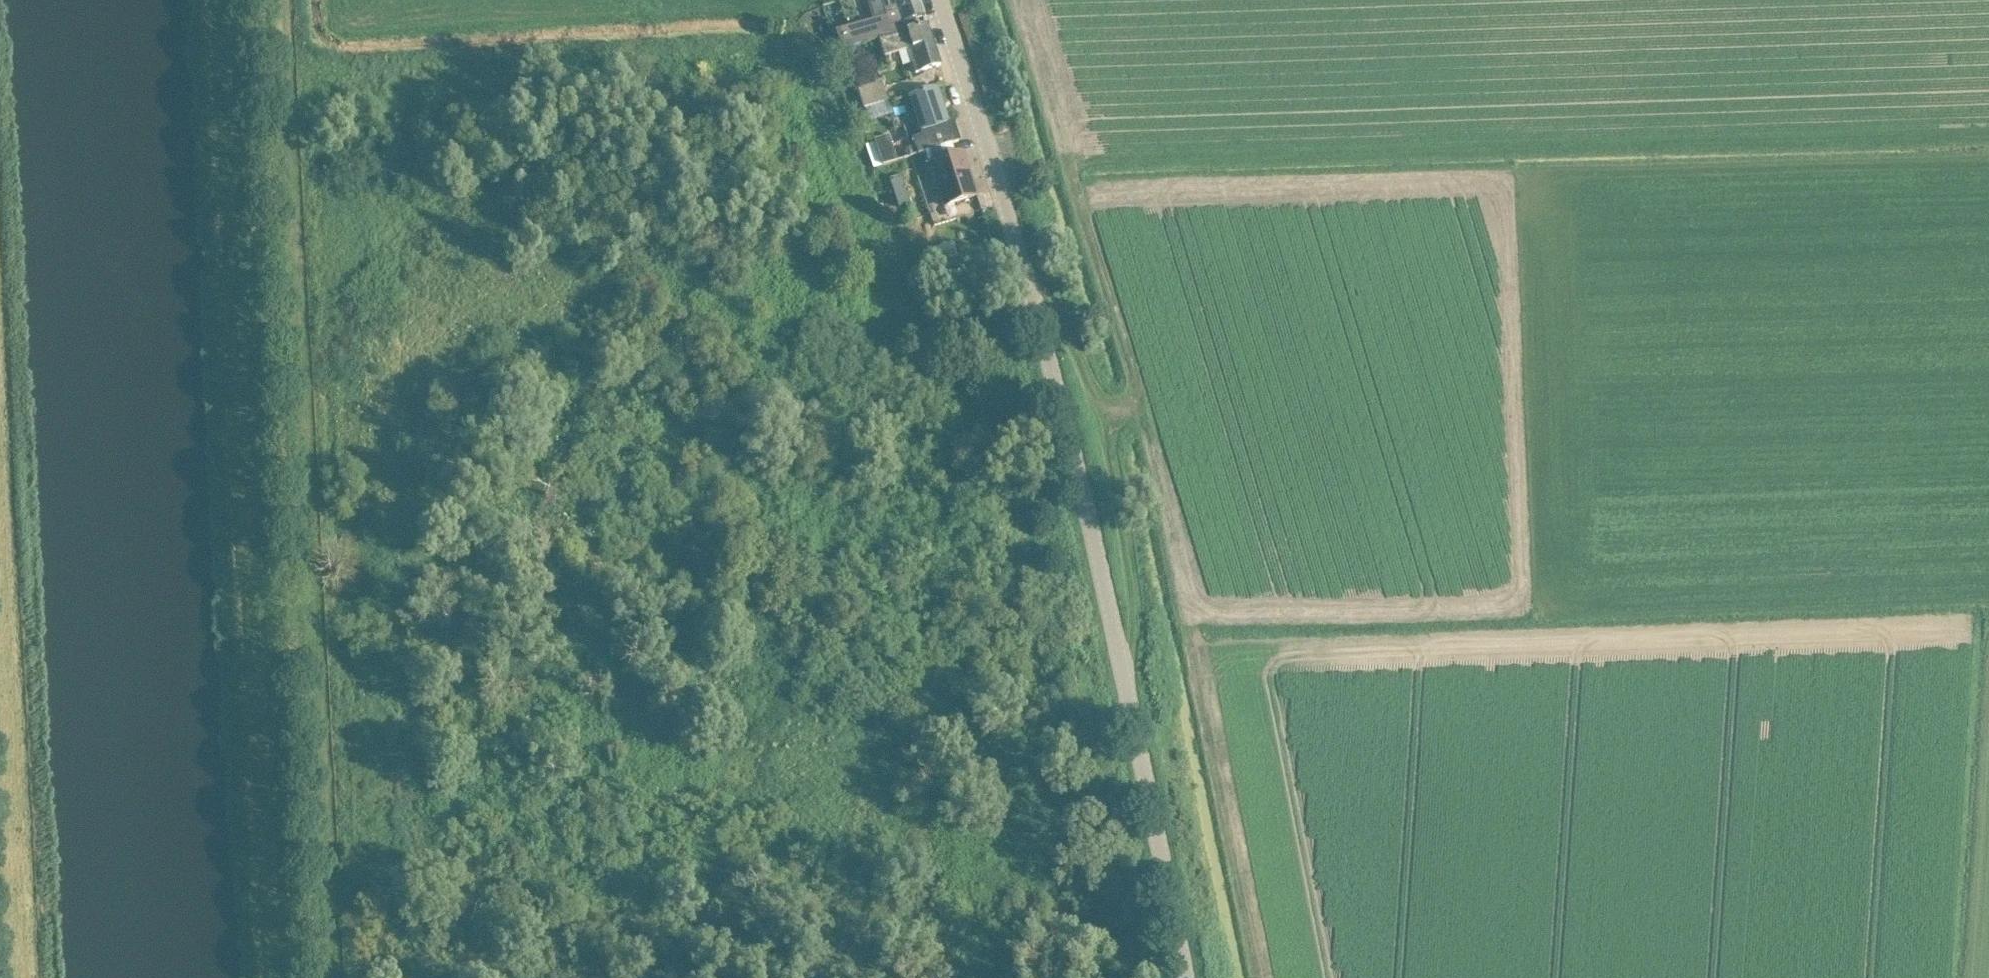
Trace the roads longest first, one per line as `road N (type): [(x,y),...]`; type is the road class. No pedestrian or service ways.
road 1 (unclassified): [(1125,675),(1139,643),(1124,452),(1062,309),(1026,270)]
road 2 (unclassified): [(1125,675),(1026,270)]
road 3 (unclassified): [(1185,977),(1125,675)]
road 4 (unclassified): [(1026,270),(938,0)]

